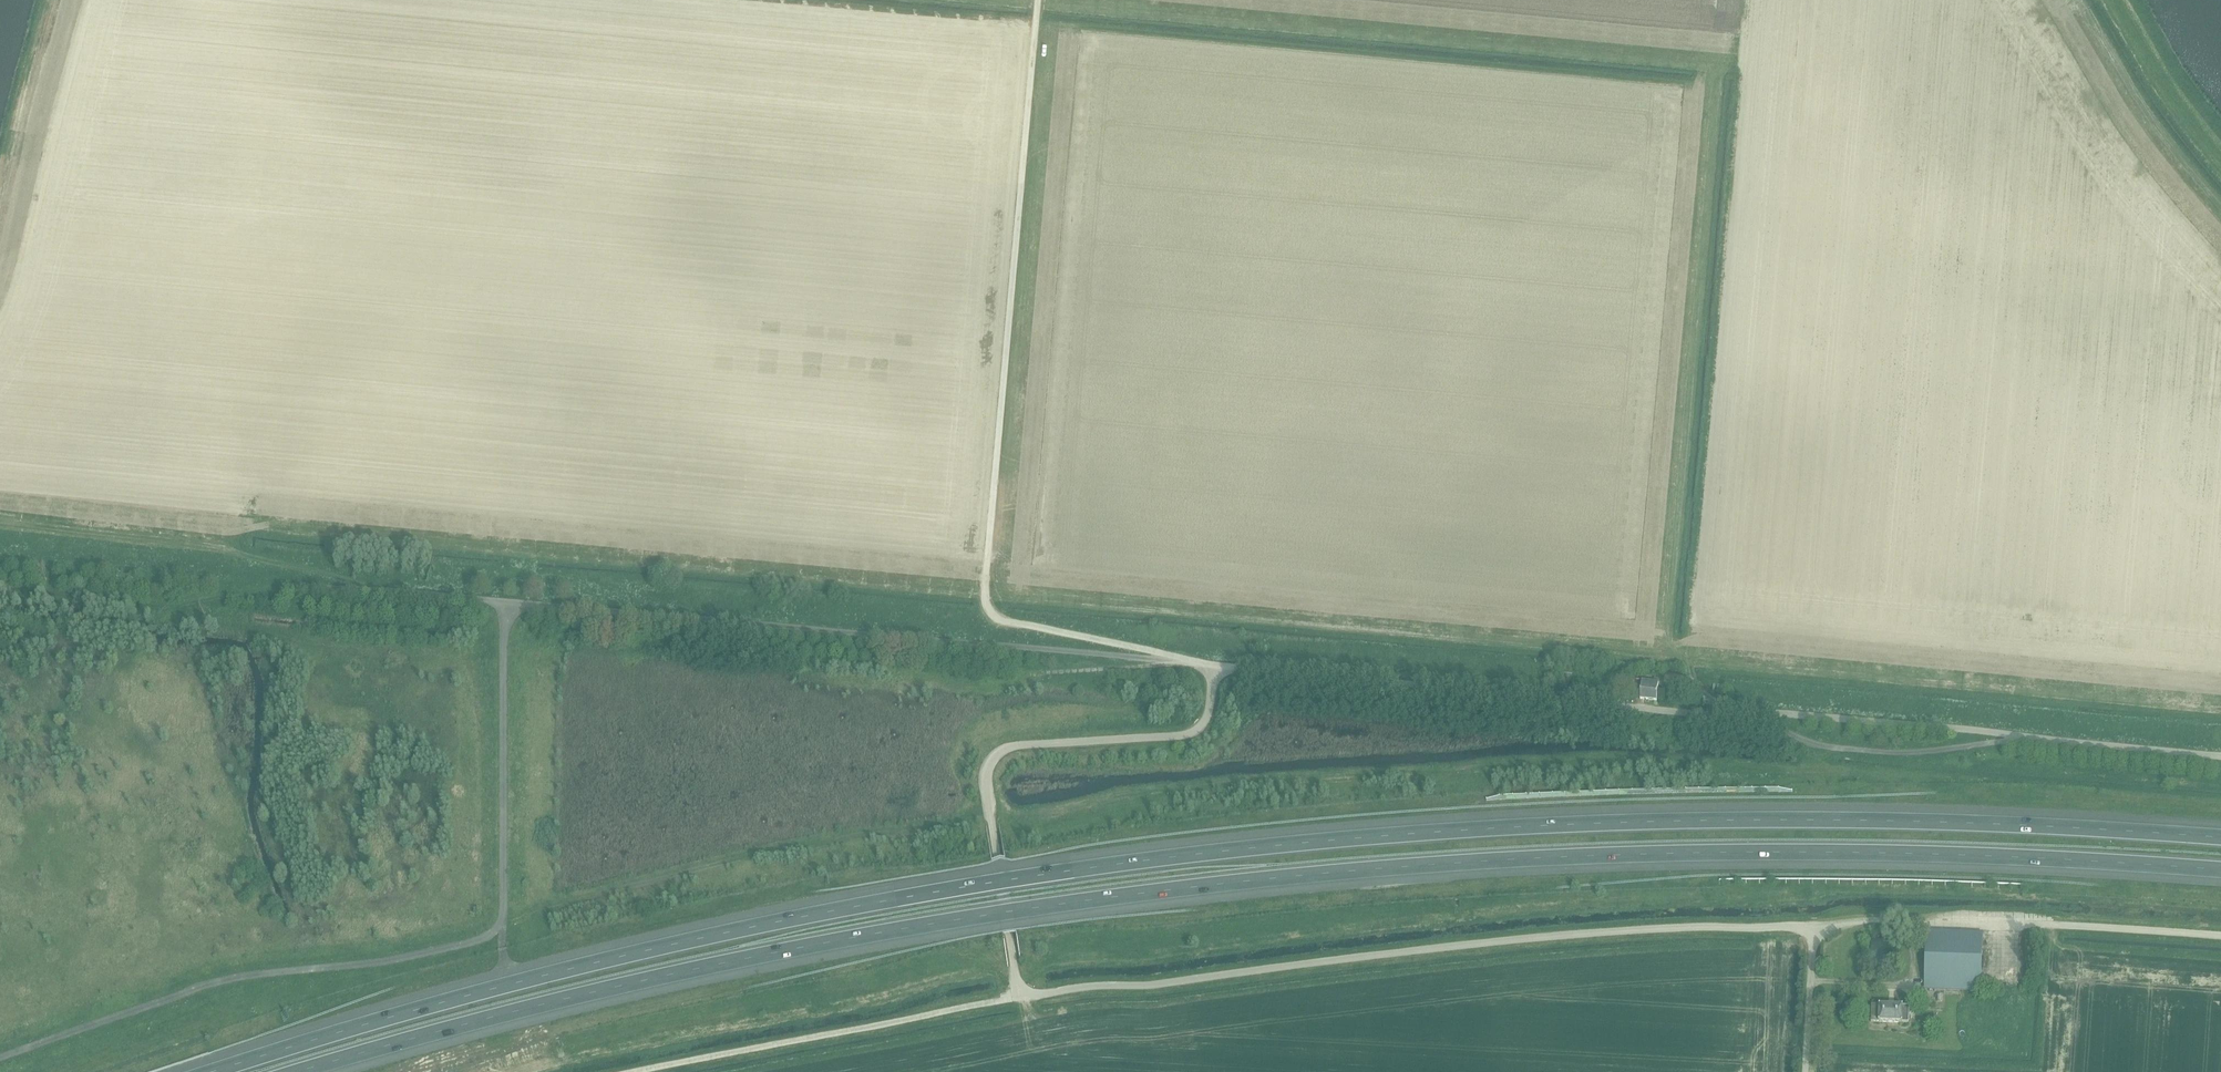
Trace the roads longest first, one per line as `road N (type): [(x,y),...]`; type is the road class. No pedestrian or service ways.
road 1 (motorway): [(2220,837),(1936,821),(1704,820),(1416,833),(1170,857),(956,888),(632,953),(210,1071)]
road 2 (motorway): [(304,1071),(516,1014),(801,952),(1283,879),(1573,858),(1824,852),(2220,871)]
road 3 (track): [(986,604),(1037,0)]
road 4 (track): [(639,1071),(1027,992)]
road 5 (track): [(2220,935),(2006,926)]
road 6 (track): [(521,551),(519,576),(669,616)]
road 7 (track): [(1041,672),(1196,663)]
road 8 (track): [(377,590),(240,550)]

